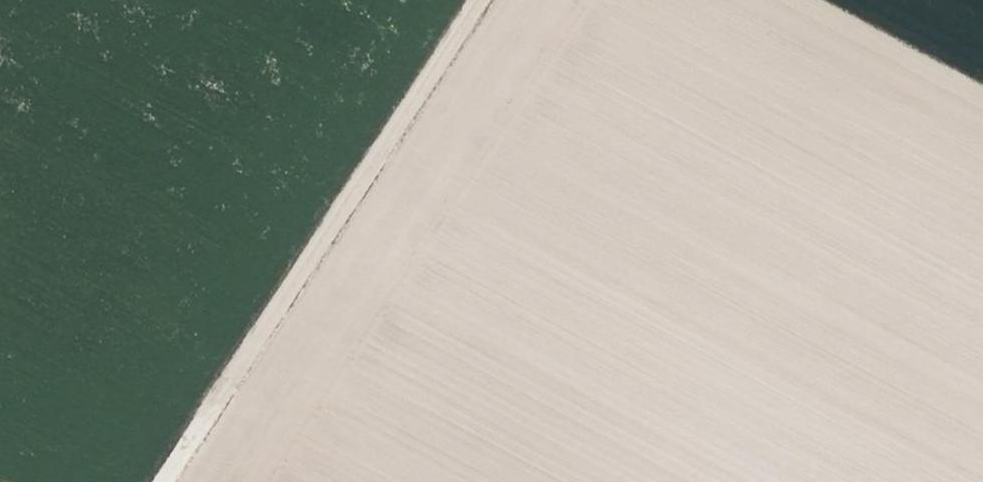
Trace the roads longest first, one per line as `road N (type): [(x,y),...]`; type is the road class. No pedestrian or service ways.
road 1 (track): [(156,481),(475,0)]

